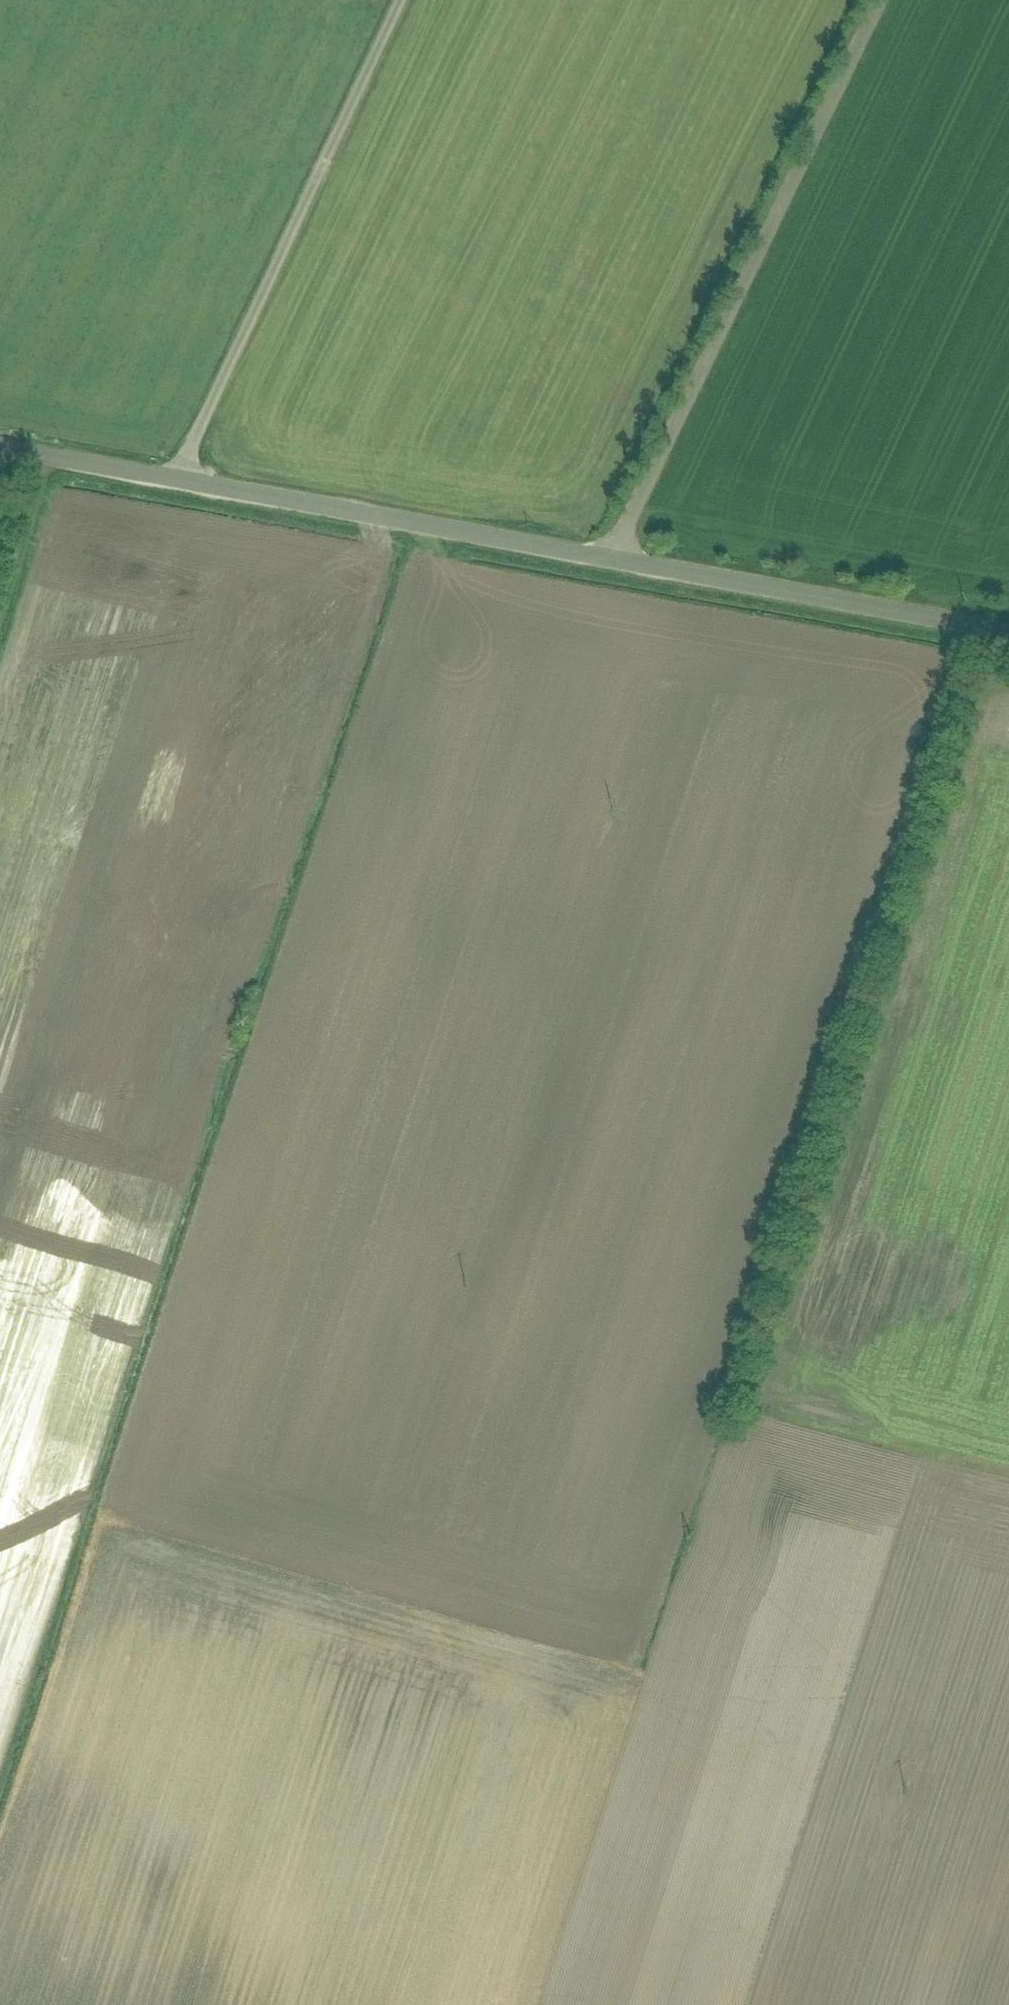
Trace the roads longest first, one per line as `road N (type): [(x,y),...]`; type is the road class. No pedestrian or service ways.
road 1 (unclassified): [(0,448),(1008,632)]
road 2 (track): [(45,456),(0,600)]

